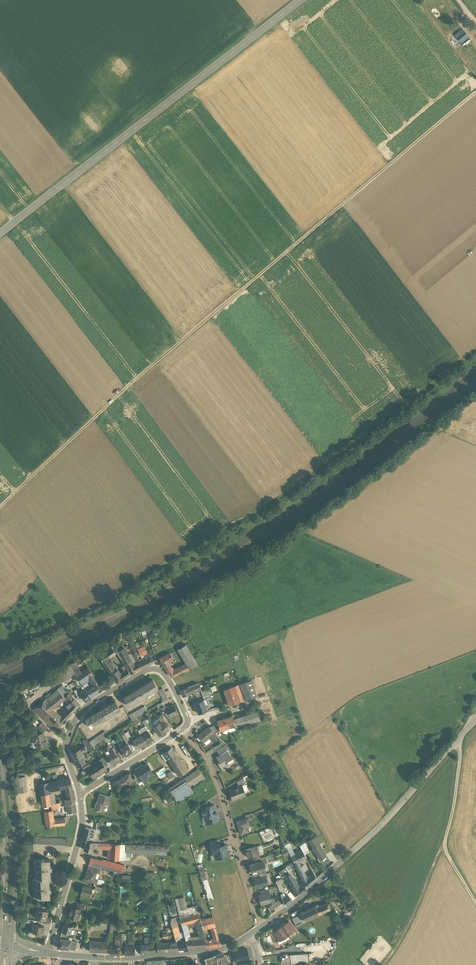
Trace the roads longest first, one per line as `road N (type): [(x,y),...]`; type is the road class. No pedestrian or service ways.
road 1 (track): [(475,93),(0,514)]
road 2 (track): [(0,649),(95,607),(279,499),(475,348)]
road 3 (secondary): [(303,0),(0,240)]
road 4 (track): [(382,964),(442,848),(460,738)]
road 5 (residential): [(190,722),(157,669),(88,706),(66,747),(80,794)]
road 6 (residential): [(260,929),(220,784),(182,729)]
road 7 (unclassified): [(475,720),(348,857)]
road 8 (residential): [(80,794),(82,824),(49,954)]
road 9 (residential): [(252,935),(216,951),(132,959)]
road 10 (residential): [(80,794),(182,729)]

